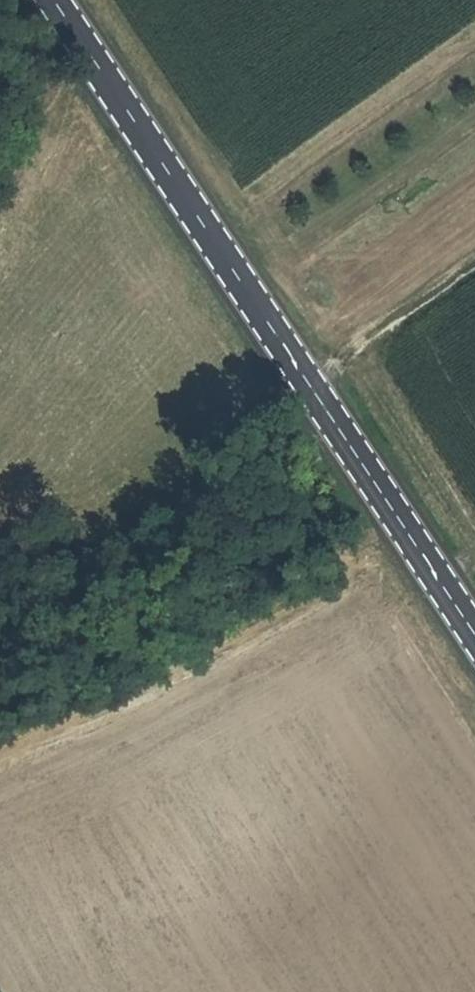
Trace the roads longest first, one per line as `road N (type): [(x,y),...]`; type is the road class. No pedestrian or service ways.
road 1 (secondary): [(474,632),(54,0)]
road 2 (track): [(305,376),(173,513),(0,577)]
road 3 (track): [(305,376),(474,254)]

